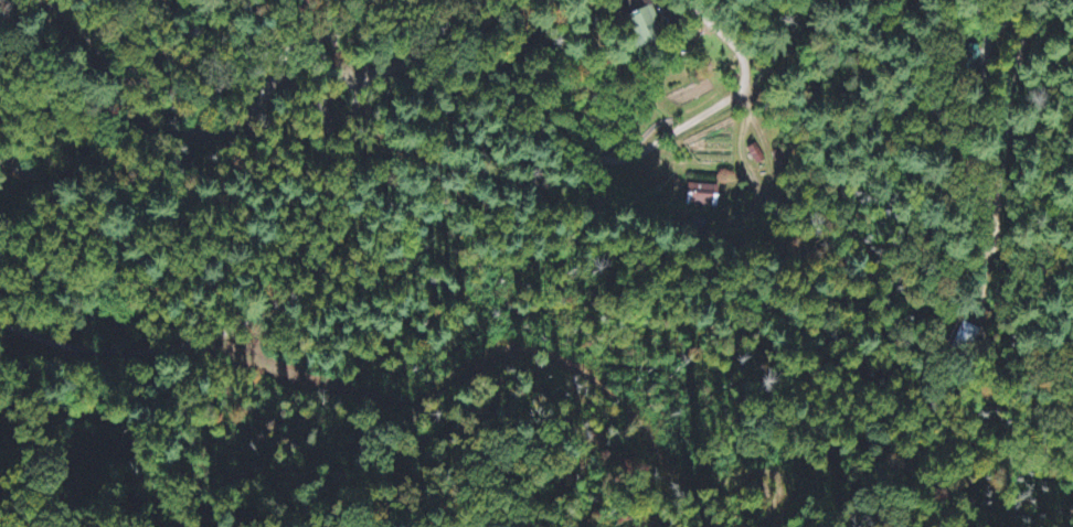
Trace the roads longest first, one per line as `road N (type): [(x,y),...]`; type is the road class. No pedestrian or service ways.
road 1 (residential): [(697,0),(729,34),(744,67),(740,94),(618,160),(583,154),(499,92),(426,66),(373,79),(355,107),(339,222),(326,257),(306,288),(267,310)]
road 2 (residential): [(412,64),(393,45),(311,41),(220,137),(148,139),(121,115),(102,55),(77,26),(36,0)]
road 3 (residential): [(0,159),(62,212),(198,294),(267,310)]
road 4 (residential): [(985,288),(997,248),(996,200),(1020,55),(1048,0)]
road 5 (residential): [(267,310),(201,340),(132,351),(47,342),(0,324)]

